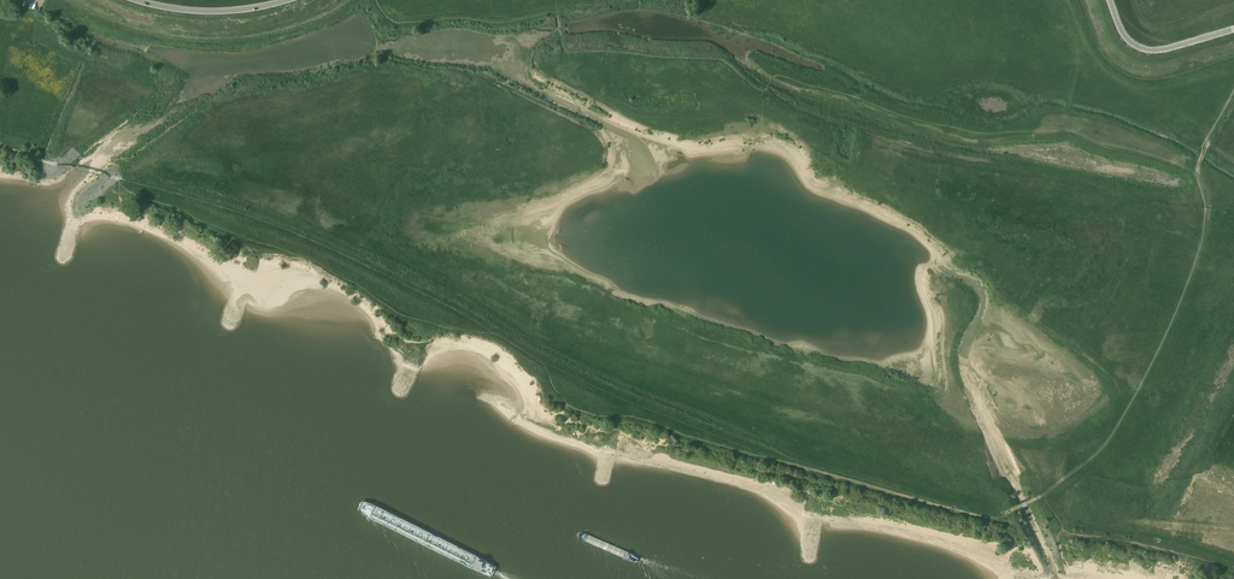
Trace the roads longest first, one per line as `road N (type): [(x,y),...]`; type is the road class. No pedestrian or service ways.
road 1 (unclassified): [(289,0),(207,12),(136,0)]
road 2 (unclassified): [(1233,31),(1149,51),(1128,39),(1112,0)]

